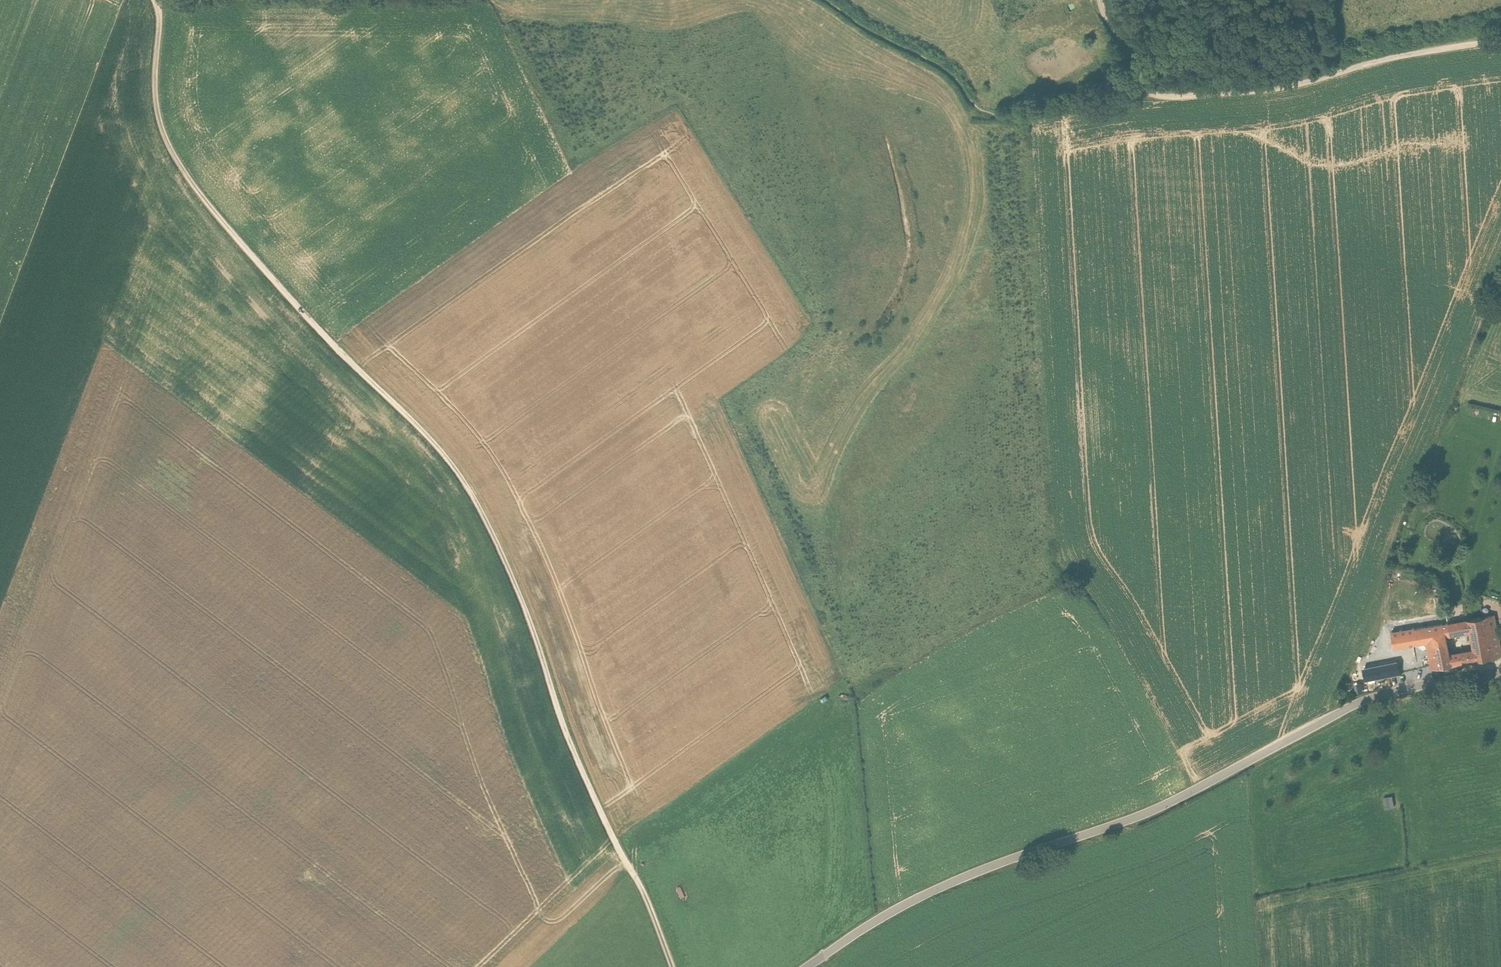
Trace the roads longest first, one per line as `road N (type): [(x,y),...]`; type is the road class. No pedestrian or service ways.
road 1 (track): [(158,0),(155,95),(168,146),(236,236),(464,484),(524,606),(570,743),(671,966)]
road 2 (unclassified): [(807,966),(914,899),(1148,812),(1357,703),(1500,674)]
road 3 (track): [(1154,95),(1269,89),(1500,40)]

